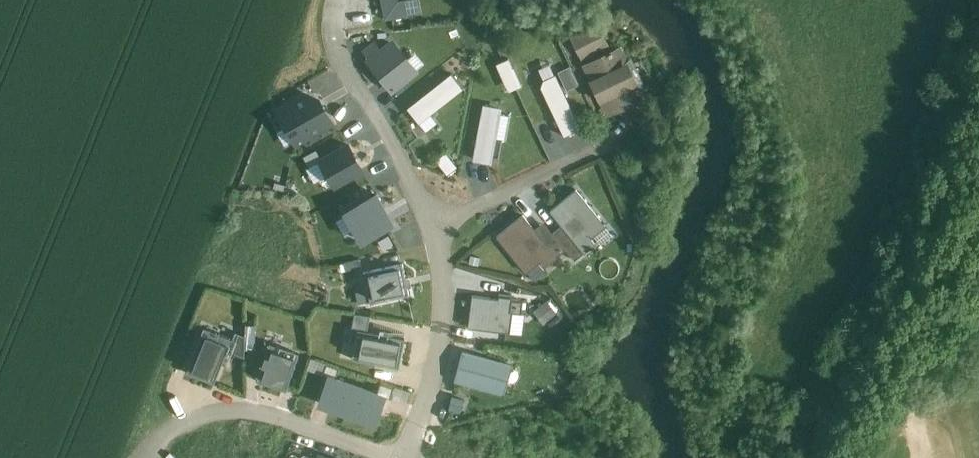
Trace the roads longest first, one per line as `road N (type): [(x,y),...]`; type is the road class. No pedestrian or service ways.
road 1 (residential): [(402,457),(229,409),(163,433),(145,457)]
road 2 (residential): [(339,0),(340,61),(434,223)]
road 3 (residential): [(434,223),(442,309),(431,384),(404,457)]
road 4 (residential): [(434,223),(611,143)]

